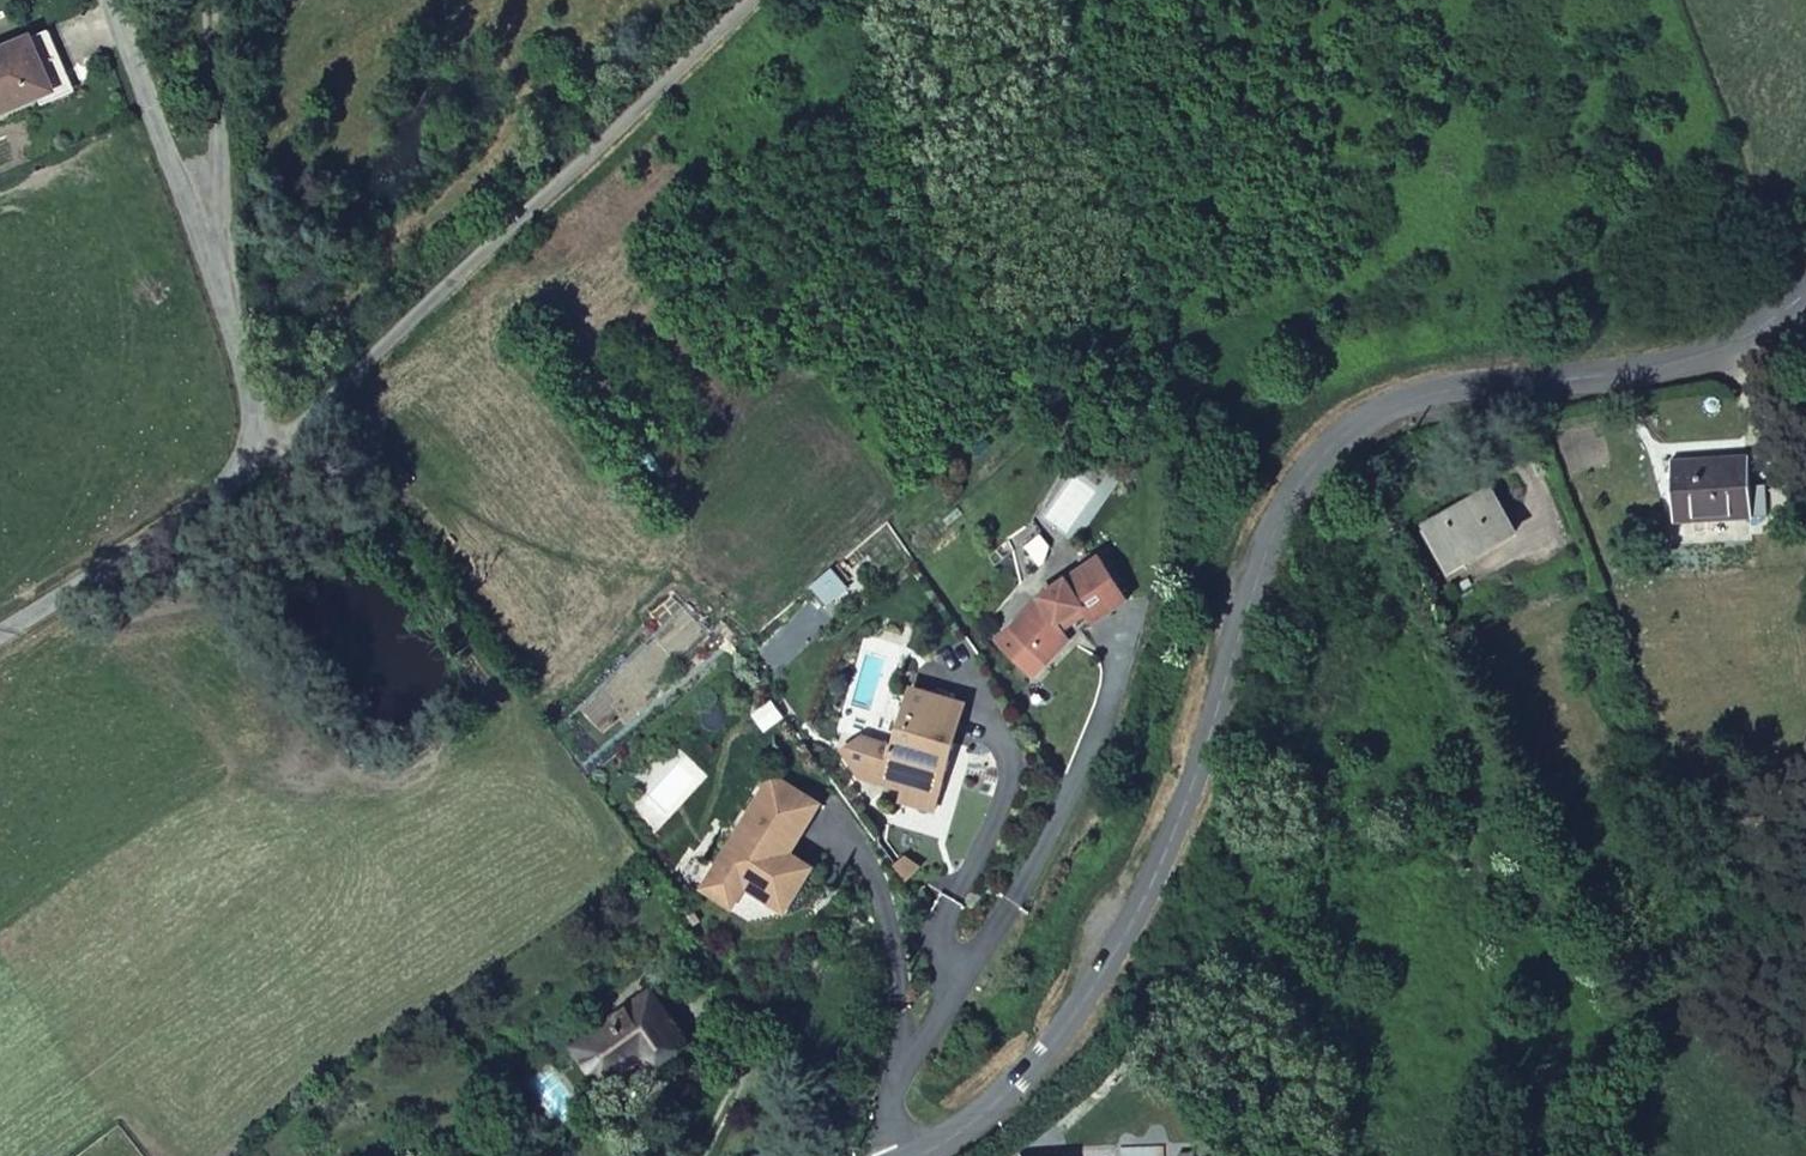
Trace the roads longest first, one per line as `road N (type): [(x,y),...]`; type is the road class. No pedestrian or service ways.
road 1 (unclassified): [(1805,297),(1712,351),(1641,370),(1440,392),(1365,421),(1326,451),(1278,525),(1164,863),(1112,958),(1031,1068),(981,1116),(918,1155)]
road 2 (residential): [(115,0),(236,338),(252,413),(246,450),(226,497),(0,645)]
road 3 (track): [(226,497),(757,0)]

